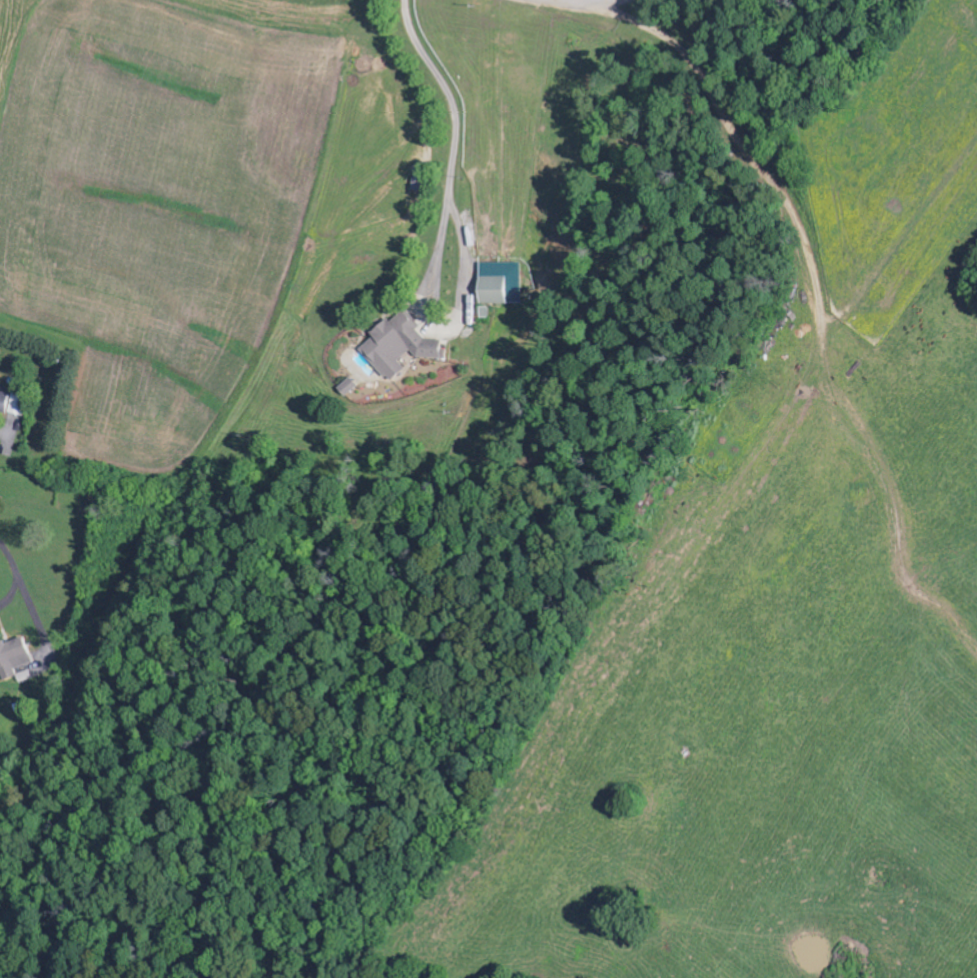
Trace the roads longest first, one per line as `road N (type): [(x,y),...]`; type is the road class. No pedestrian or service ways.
road 1 (residential): [(0,503),(126,495),(164,579),(135,654),(4,692),(0,682)]

